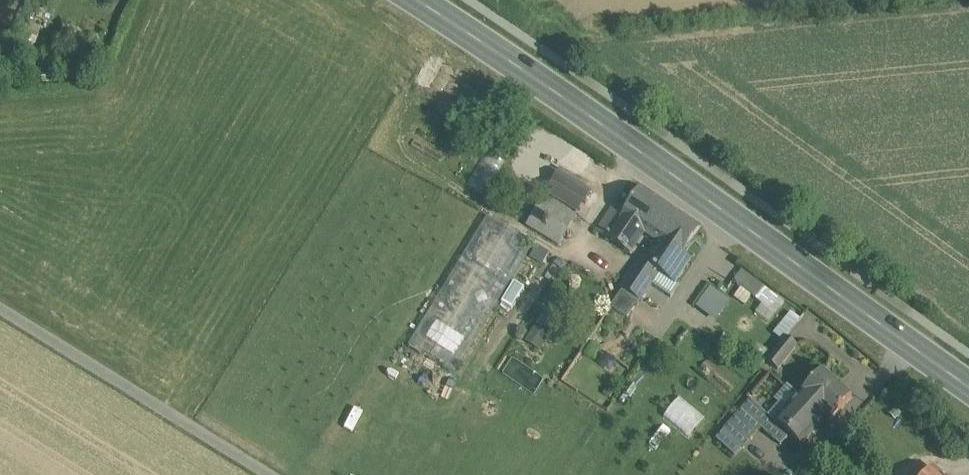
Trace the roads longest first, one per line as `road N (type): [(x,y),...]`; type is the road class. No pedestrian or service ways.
road 1 (primary): [(968,387),(417,0)]
road 2 (track): [(270,474),(0,308)]

